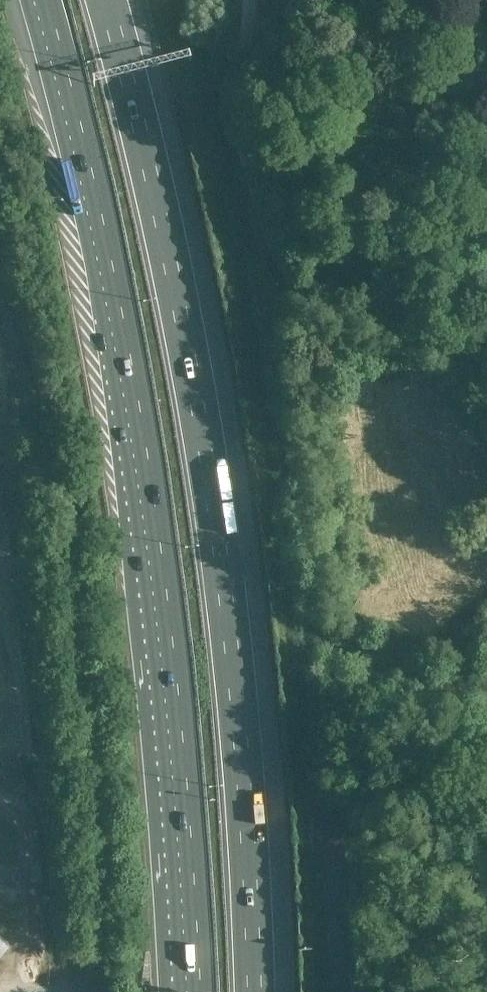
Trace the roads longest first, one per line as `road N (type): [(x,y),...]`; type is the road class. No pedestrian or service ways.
road 1 (motorway): [(41,0),(117,315),(150,517),(172,676),(193,991)]
road 2 (motorway): [(255,991),(212,484),(106,0)]
road 3 (track): [(251,0),(235,82),(264,218),(285,253),(405,326),(486,404)]

